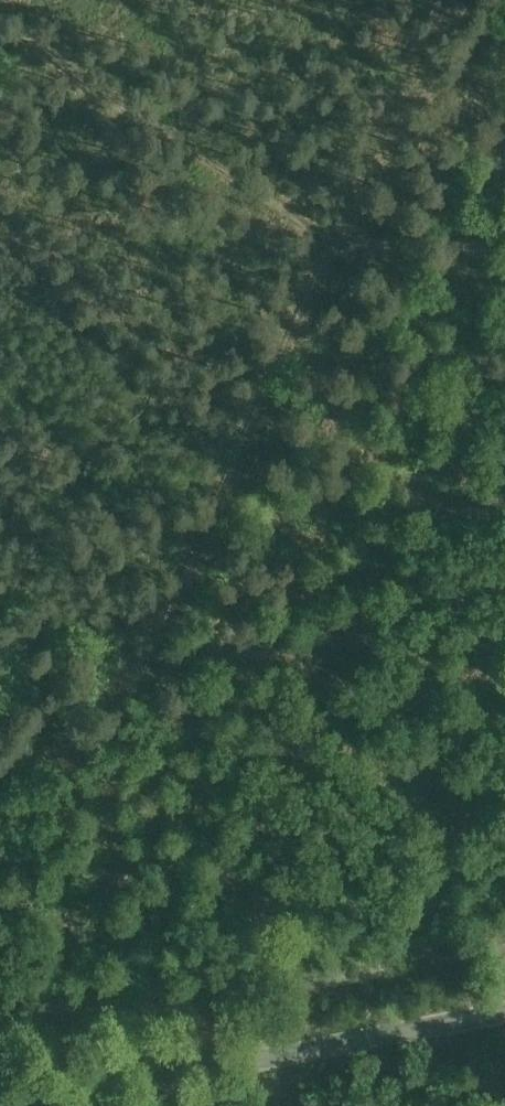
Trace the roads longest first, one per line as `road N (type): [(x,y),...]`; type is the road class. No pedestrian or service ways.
road 1 (track): [(0,760),(76,745),(122,710),(193,567),(327,245)]
road 2 (track): [(504,254),(327,245),(0,16)]
road 3 (tertiary): [(504,1008),(209,1071),(0,1095)]

